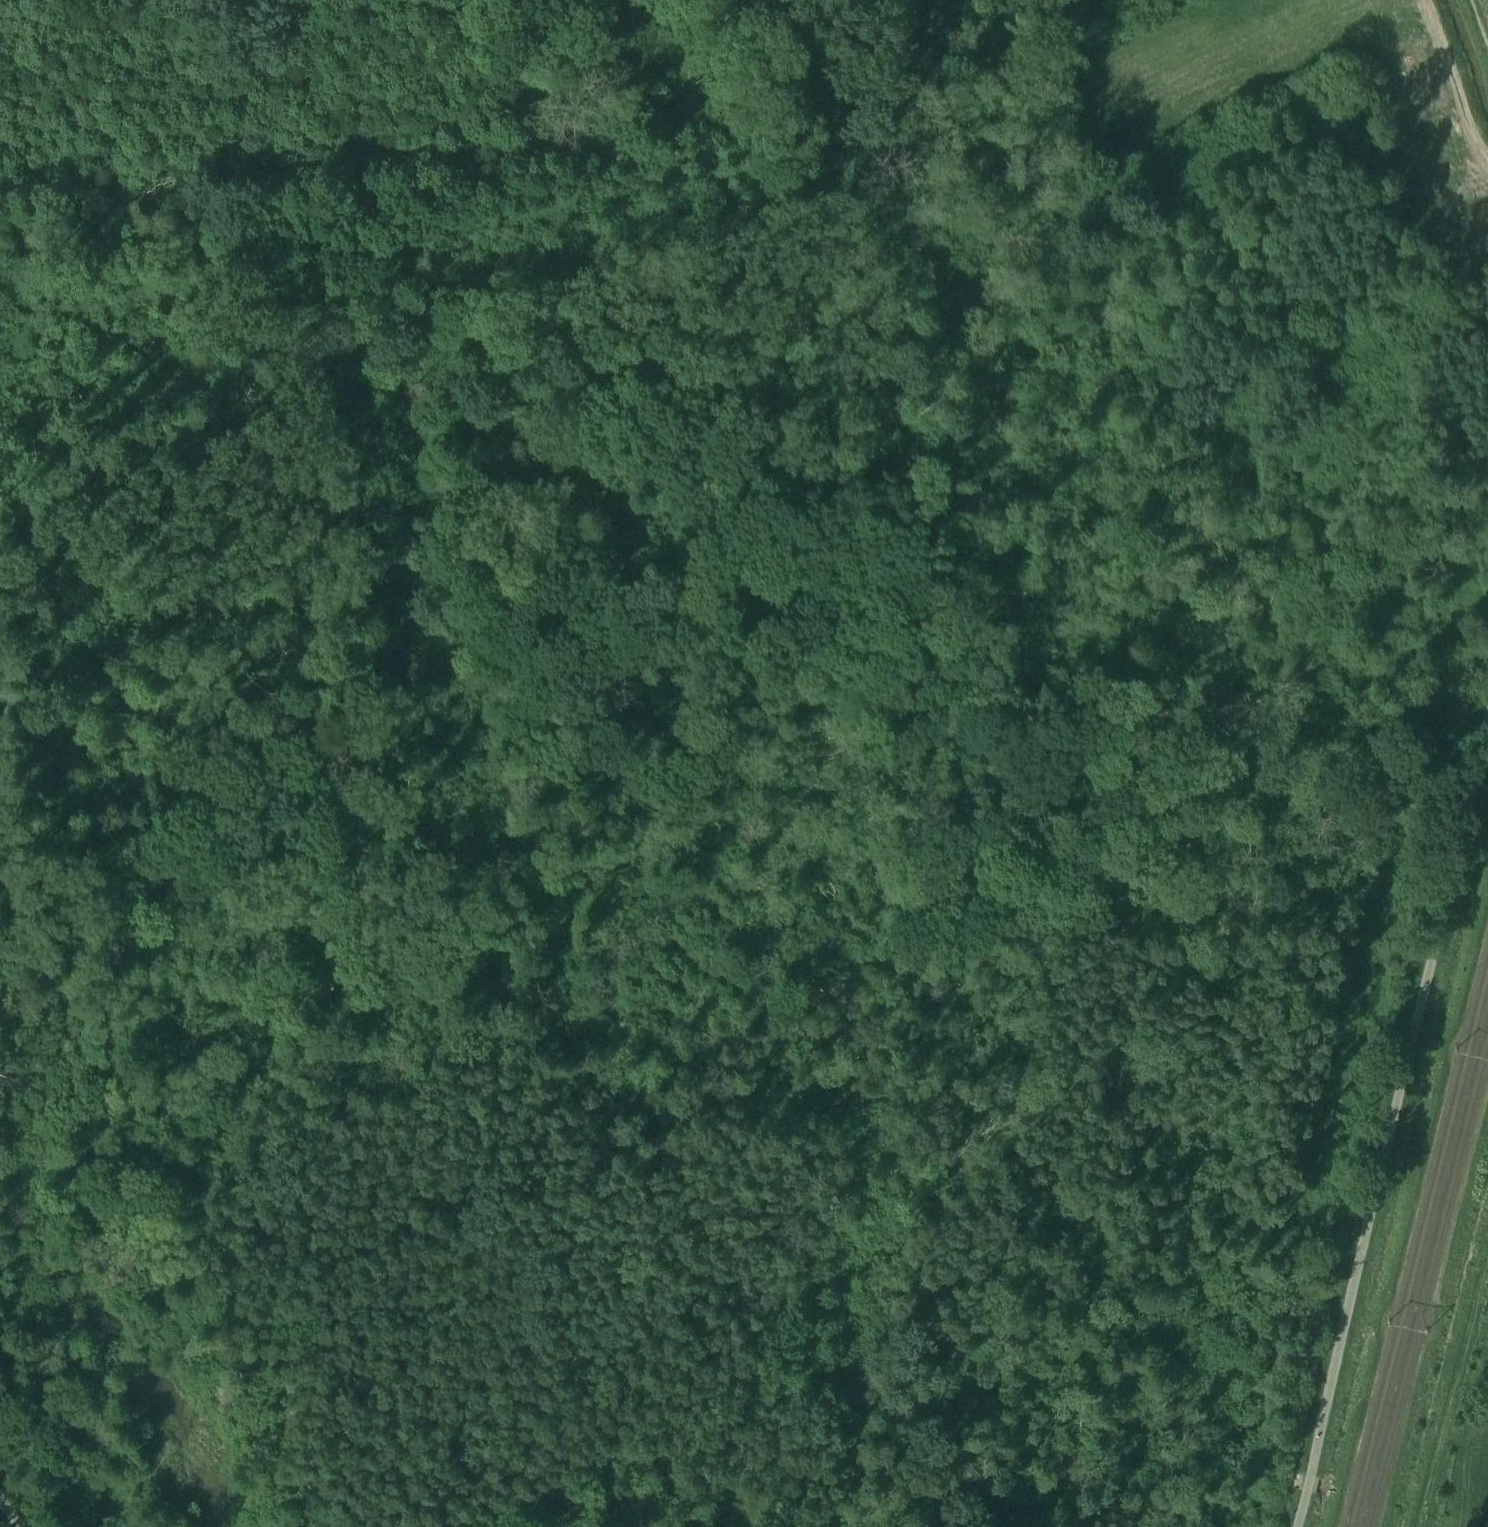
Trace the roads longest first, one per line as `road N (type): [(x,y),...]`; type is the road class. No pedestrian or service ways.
road 1 (unclassified): [(1297,1526),(1487,736)]
road 2 (track): [(1404,1526),(1487,1240)]

